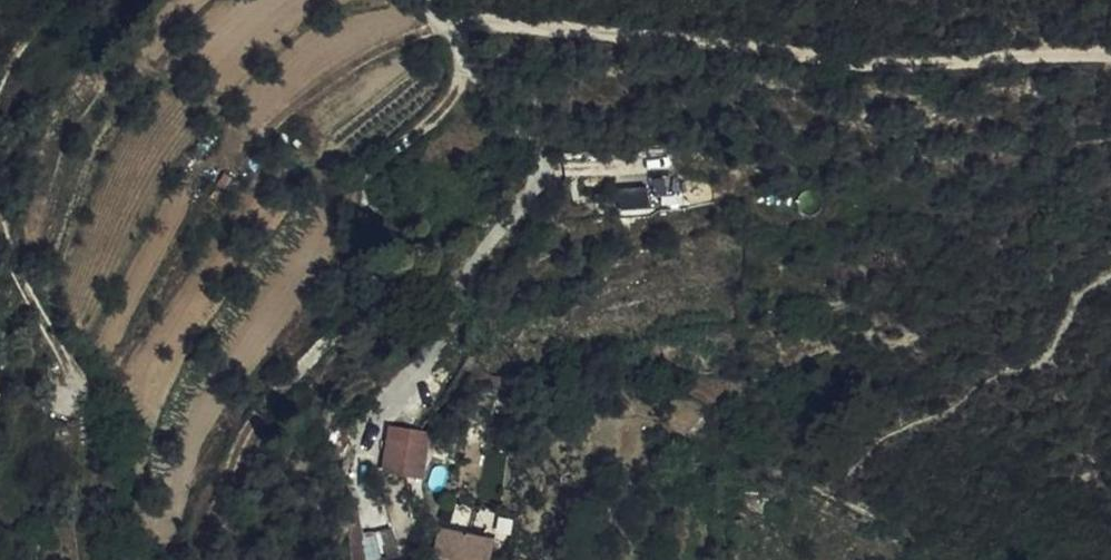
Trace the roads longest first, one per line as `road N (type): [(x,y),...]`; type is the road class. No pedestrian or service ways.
road 1 (track): [(1110,56),(859,54),(461,26),(460,48),(528,129),(535,179),(394,405)]
road 2 (track): [(775,439),(846,509),(883,522),(934,559)]

